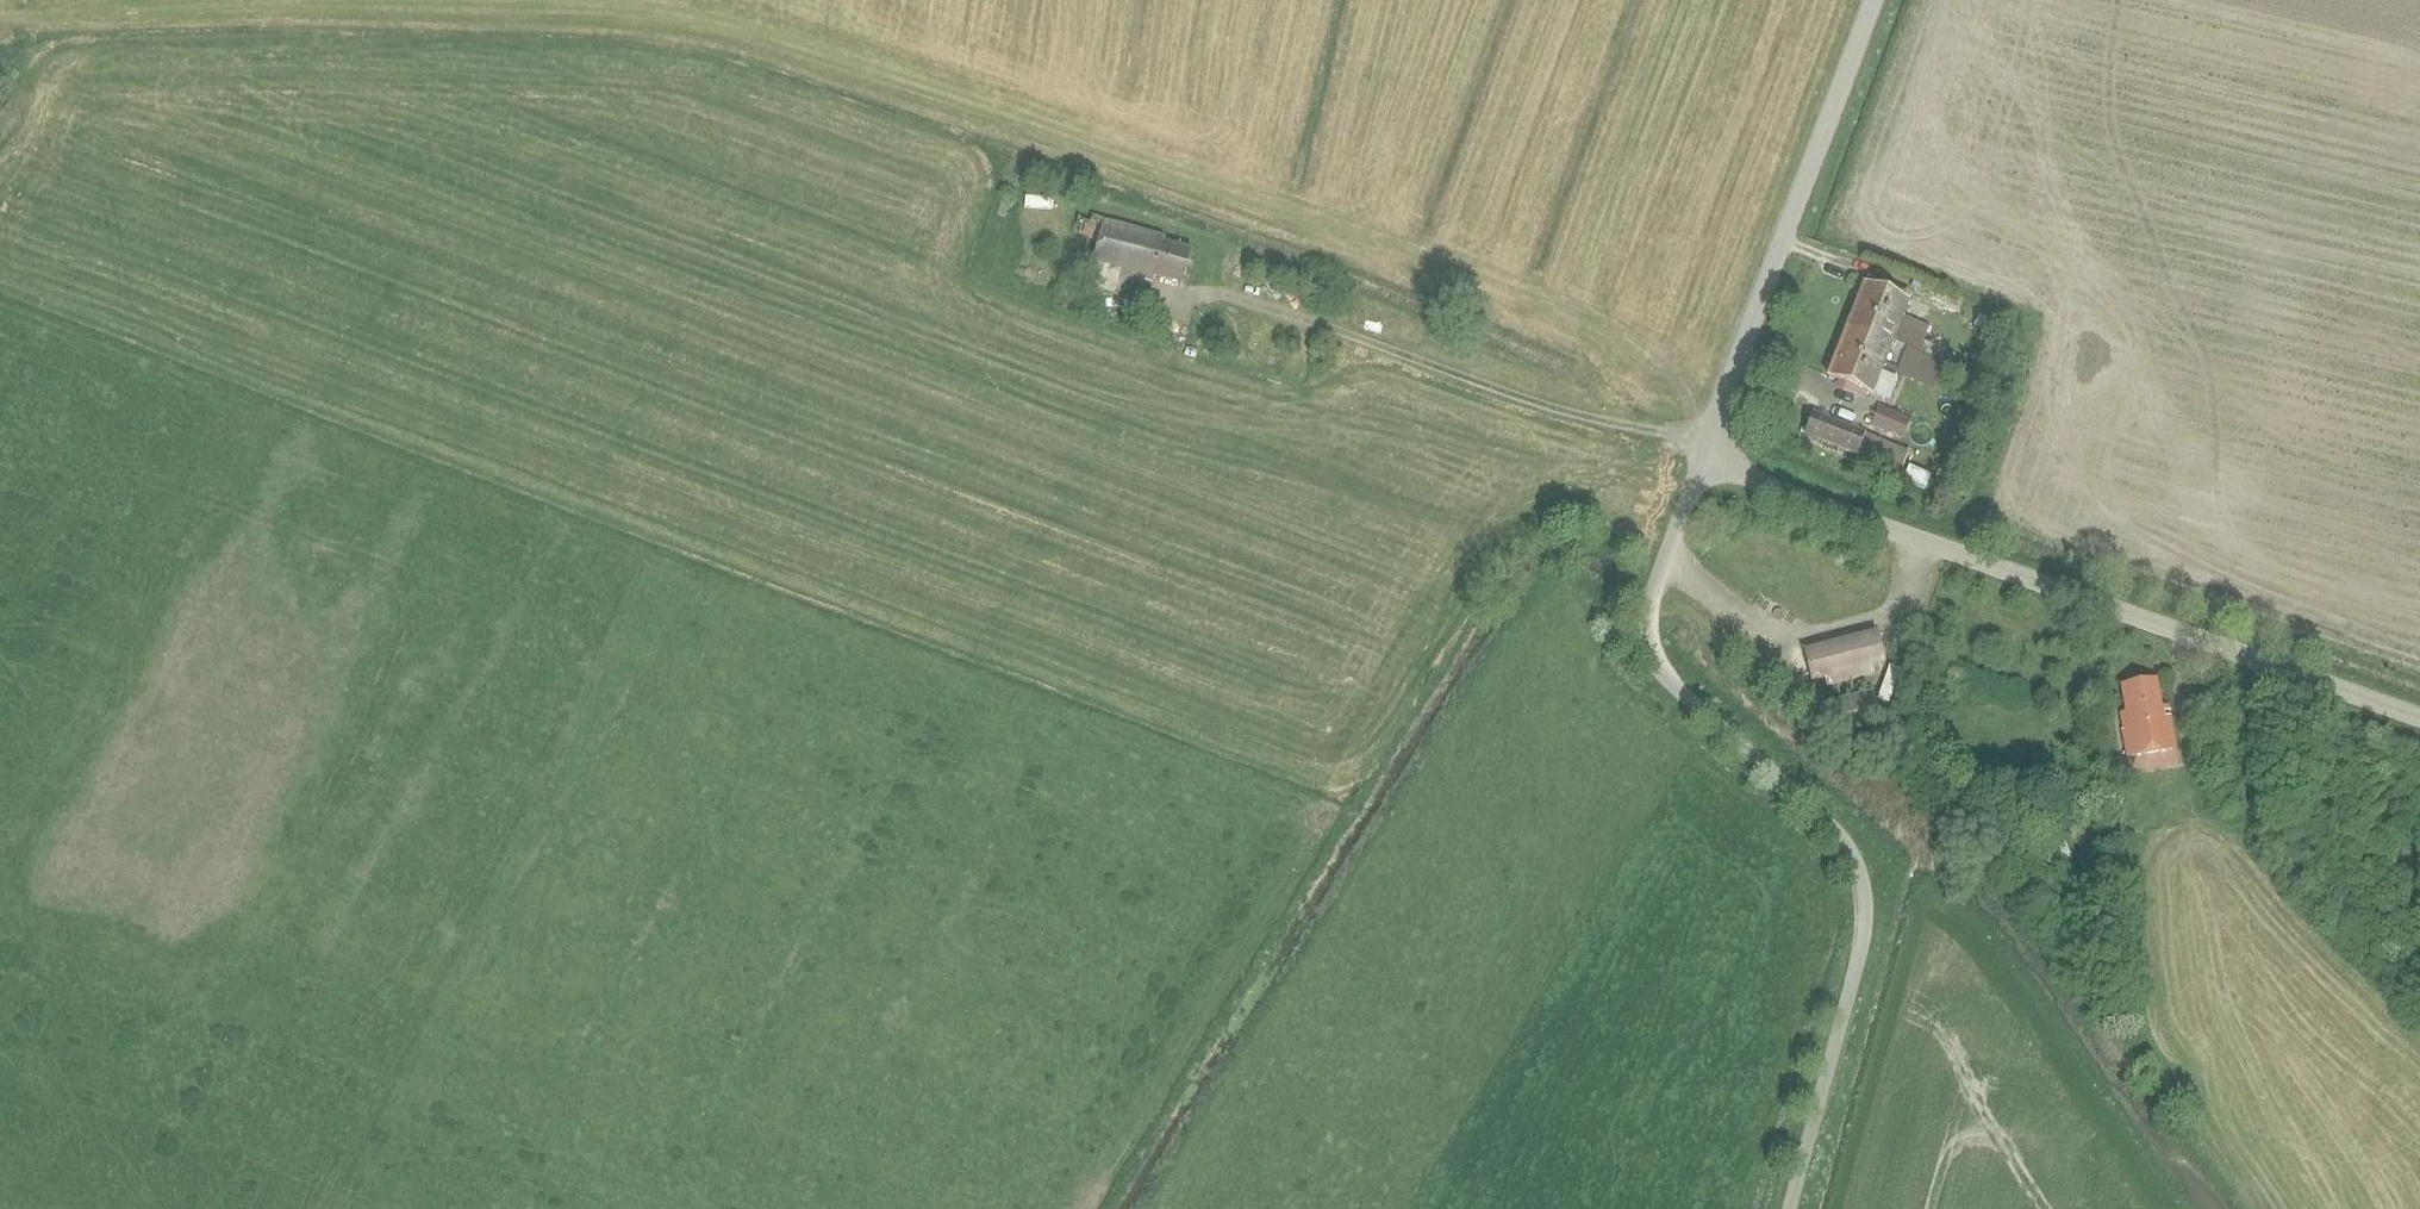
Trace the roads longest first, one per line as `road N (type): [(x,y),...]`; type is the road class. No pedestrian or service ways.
road 1 (unclassified): [(1705,460),(1653,597),(1649,636),(1657,660),(1834,826),(1865,897),(1865,950),(1790,1208)]
road 2 (unclassified): [(1705,460),(2419,718)]
road 3 (track): [(1220,296),(1563,414),(1712,443)]
road 4 (tertiary): [(1876,0),(1705,460)]

